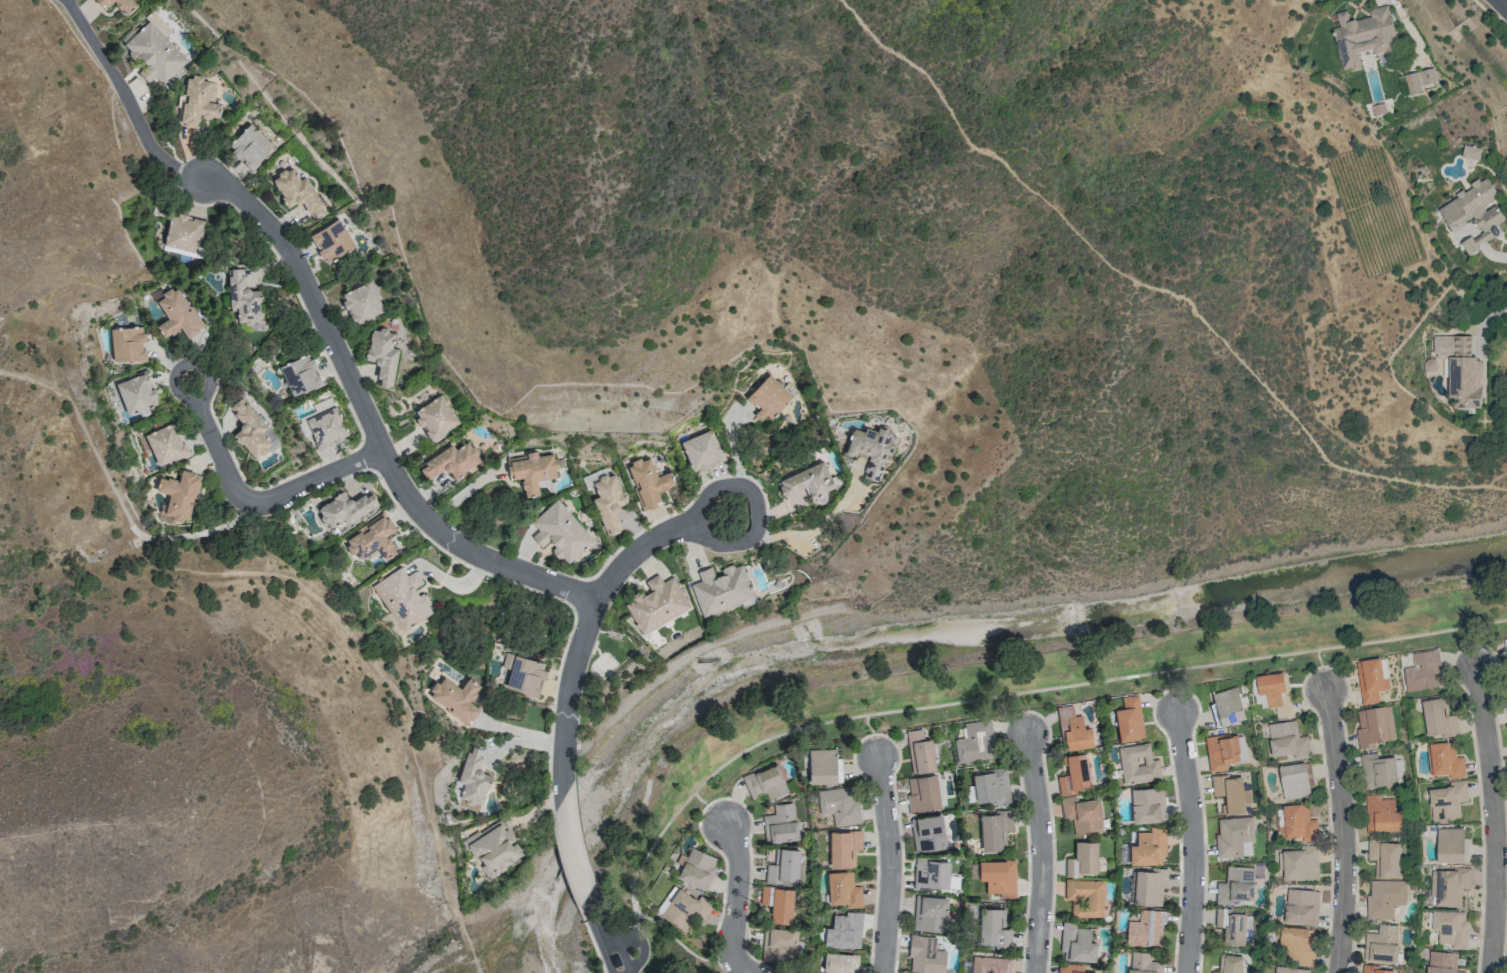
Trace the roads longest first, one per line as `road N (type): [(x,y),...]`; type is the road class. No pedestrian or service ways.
road 1 (track): [(0,375),(68,405),(149,566),(289,580),(324,602),(369,654),(409,711),(427,813),(476,972)]
road 2 (residential): [(591,599),(493,564),(423,517),(379,448),(285,245),(233,190),(203,183)]
road 3 (residential): [(564,796),(566,715),(591,599),(677,526),(730,516)]
road 4 (residential): [(1476,665),(1496,811),(1491,972)]
road 5 (residential): [(1324,688),(1346,848),(1338,972)]
road 6 (residential): [(379,448),(253,503),(229,484),(190,378)]
road 7 (residential): [(1175,710),(1194,839),(1187,972)]
road 8 (residential): [(1025,730),(1041,831),(1034,972)]
road 9 (residential): [(875,755),(890,873),(883,972)]
road 10 (residential): [(722,820),(736,863),(738,960)]

